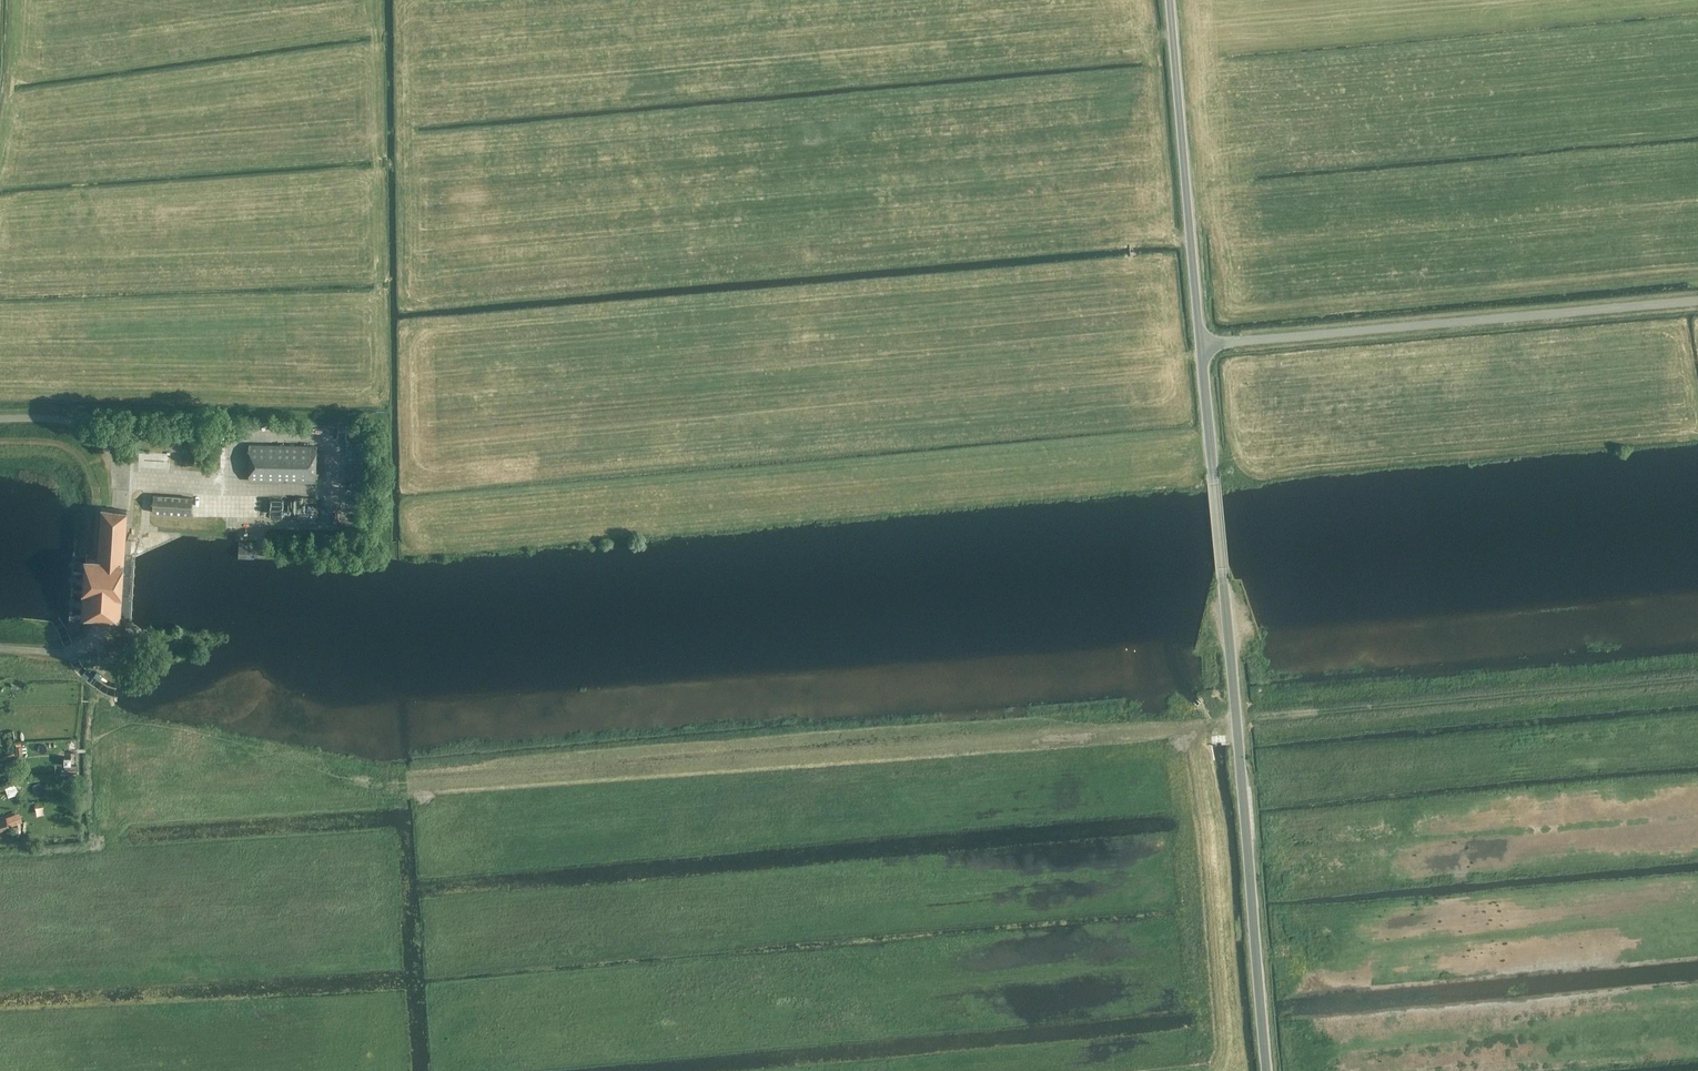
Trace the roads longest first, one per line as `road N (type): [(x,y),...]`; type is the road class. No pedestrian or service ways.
road 1 (unclassified): [(1264,1070),(1200,344)]
road 2 (unclassified): [(1200,344),(1697,301)]
road 3 (unclassified): [(1200,344),(1168,0)]

